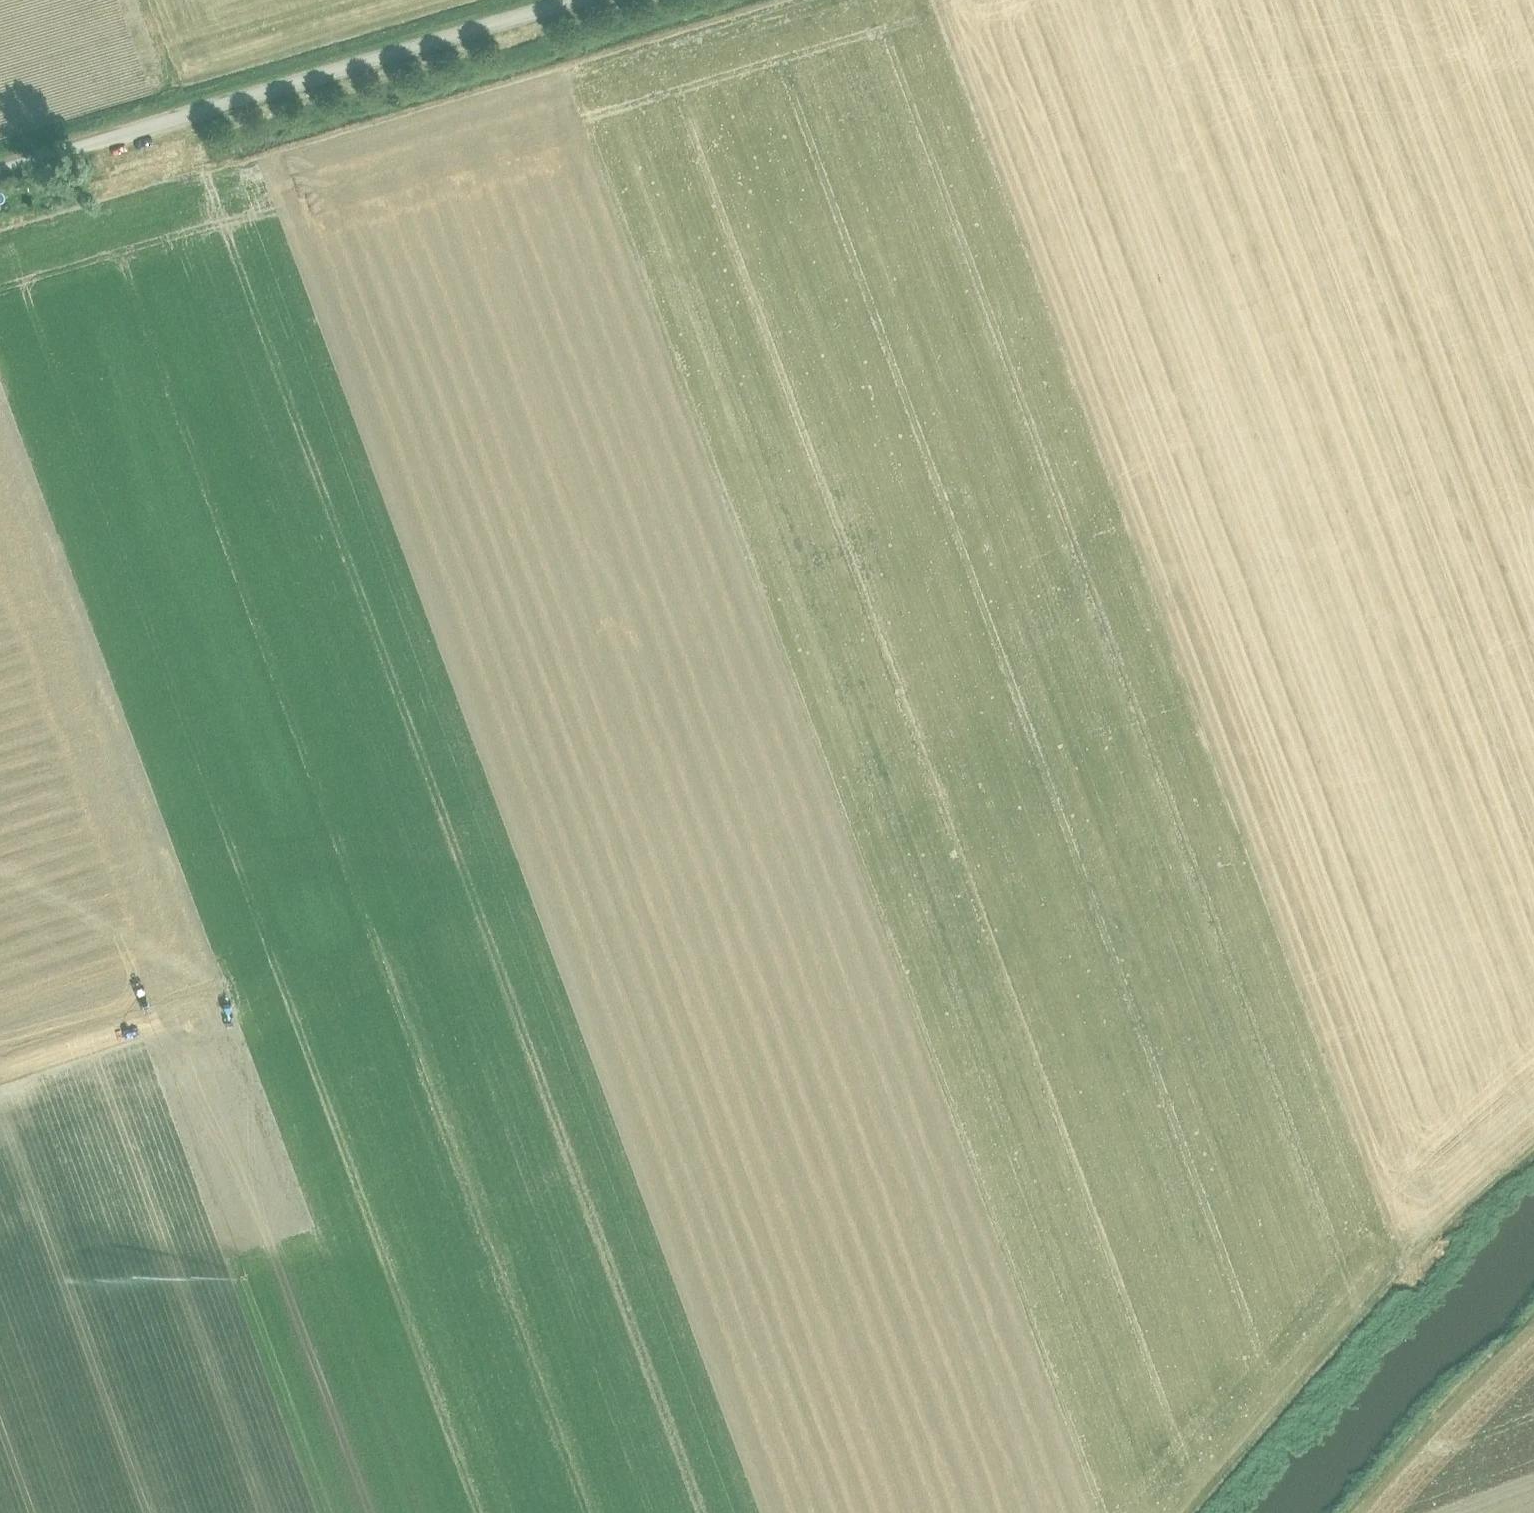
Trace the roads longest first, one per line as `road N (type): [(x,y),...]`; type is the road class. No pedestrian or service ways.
road 1 (unclassified): [(0,170),(570,0)]

